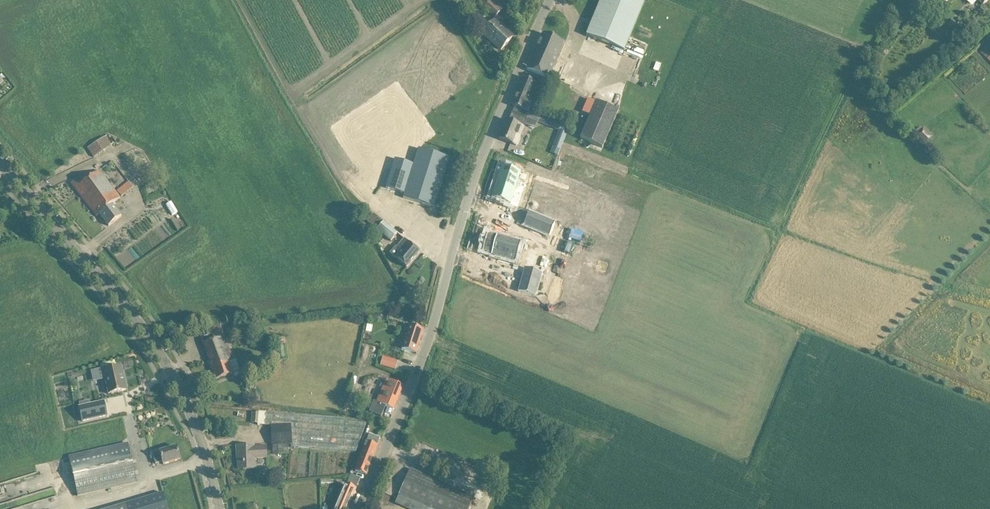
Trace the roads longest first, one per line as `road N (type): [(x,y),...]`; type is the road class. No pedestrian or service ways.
road 1 (unclassified): [(364,508),(425,358),(494,130),(554,0)]
road 2 (tertiary): [(219,508),(203,446),(156,346),(0,164)]

